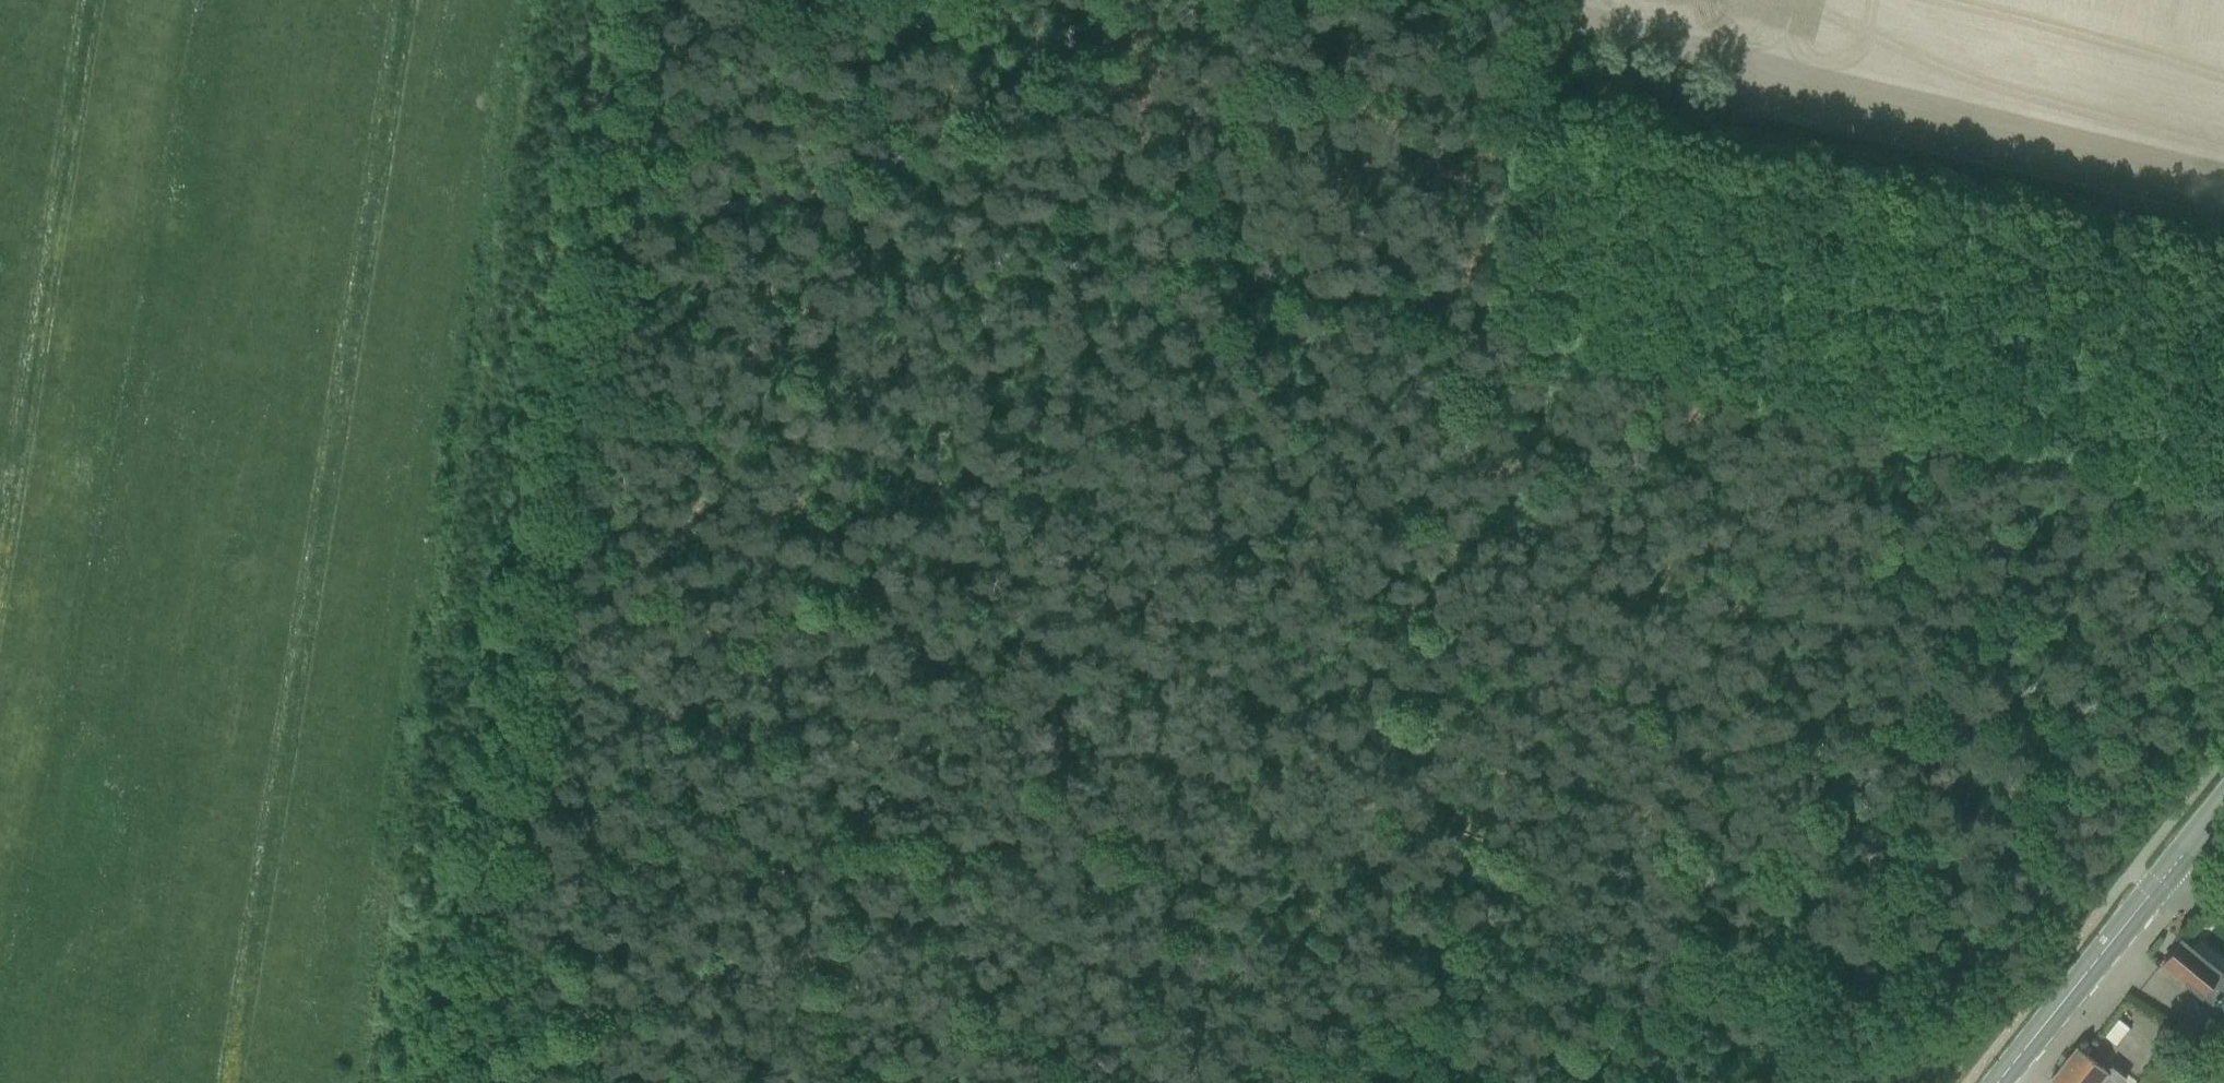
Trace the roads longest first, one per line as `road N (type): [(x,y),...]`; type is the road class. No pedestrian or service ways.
road 1 (primary): [(1997,1082),(2154,890)]

